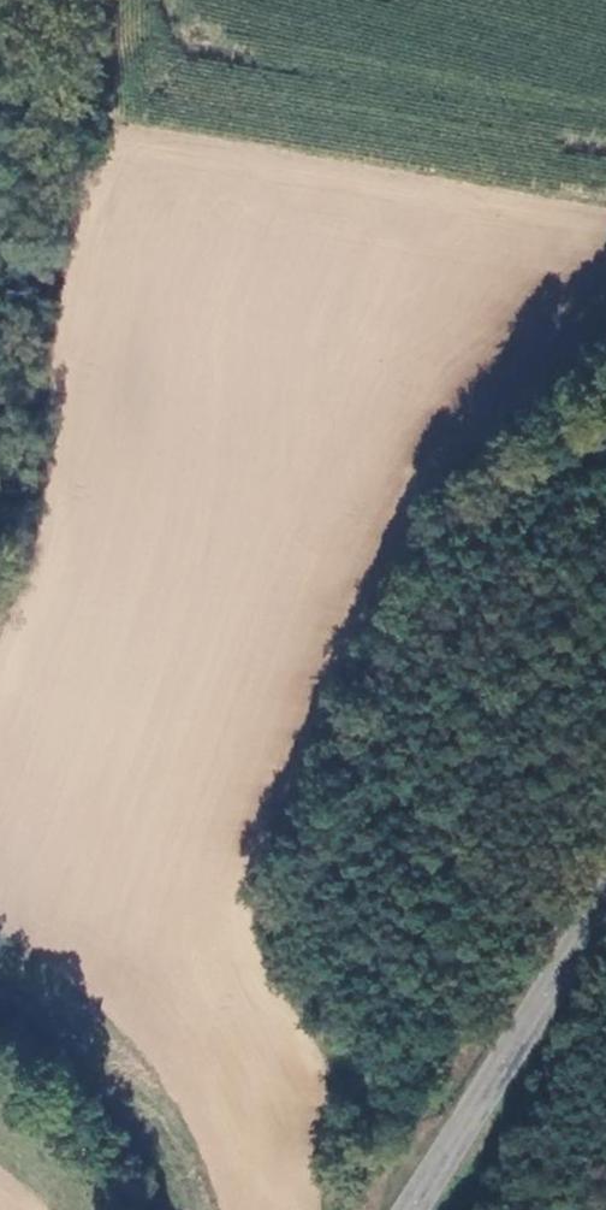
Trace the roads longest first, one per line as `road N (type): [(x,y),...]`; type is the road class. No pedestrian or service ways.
road 1 (secondary): [(412,1209),(605,896)]

